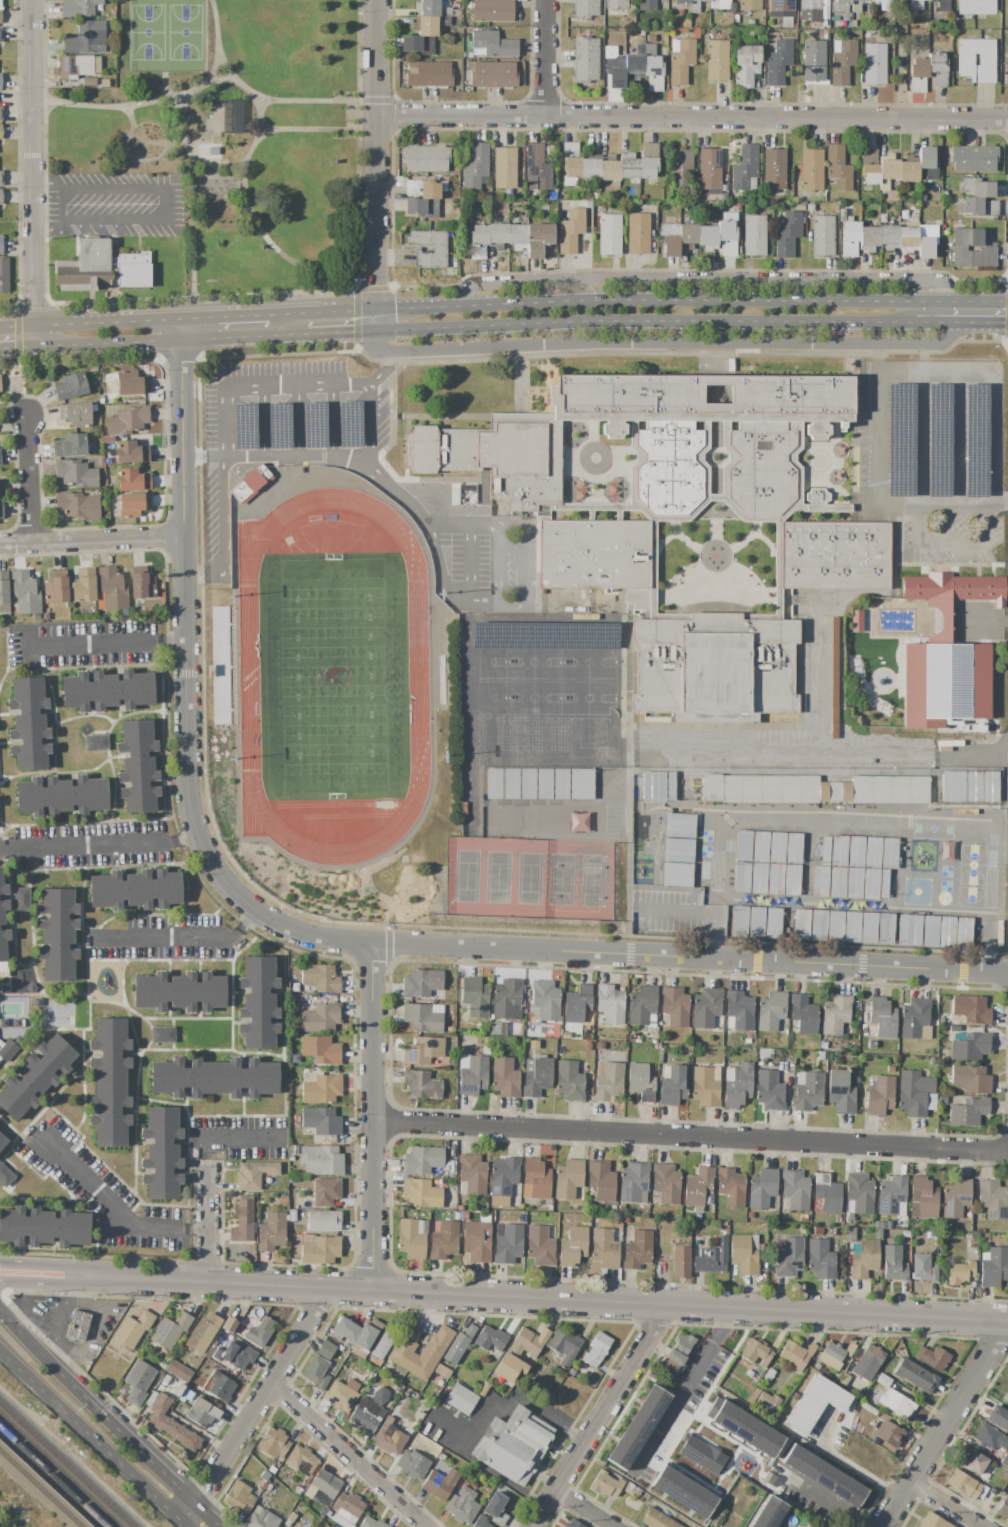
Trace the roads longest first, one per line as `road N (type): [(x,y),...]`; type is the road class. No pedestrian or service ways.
road 1 (residential): [(179,320),(189,794),(200,837),(262,916),(380,949),(1007,976)]
road 2 (tertiary): [(79,1277),(1007,1322)]
road 3 (residential): [(378,118),(1007,122)]
road 4 (residential): [(381,1124),(1007,1154)]
road 5 (primary): [(374,330),(959,319)]
road 6 (residential): [(952,300),(924,284),(477,283),(453,305)]
road 7 (primary): [(952,300),(453,305)]
road 8 (residential): [(33,0),(35,348)]
road 9 (residential): [(380,949),(374,1290)]
road 10 (residential): [(377,0),(374,330)]
road 11 (secondary): [(221,1526),(0,1313)]
road 12 (residential): [(330,1288),(180,1525)]
road 13 (primary): [(35,348),(305,334)]
road 14 (residential): [(657,1304),(658,1325),(529,1526)]
road 15 (secondary): [(0,1352),(182,1526)]
road 16 (residential): [(999,1321),(997,1344),(884,1526)]
road 17 (residential): [(271,1383),(426,1526)]
road 18 (residential): [(184,538),(0,544)]
road 19 (primary): [(453,305),(270,315)]
road 20 (primary): [(179,320),(0,327)]
road 21 (residential): [(32,542),(26,414)]
road 22 (residential): [(208,1283),(208,1159)]

